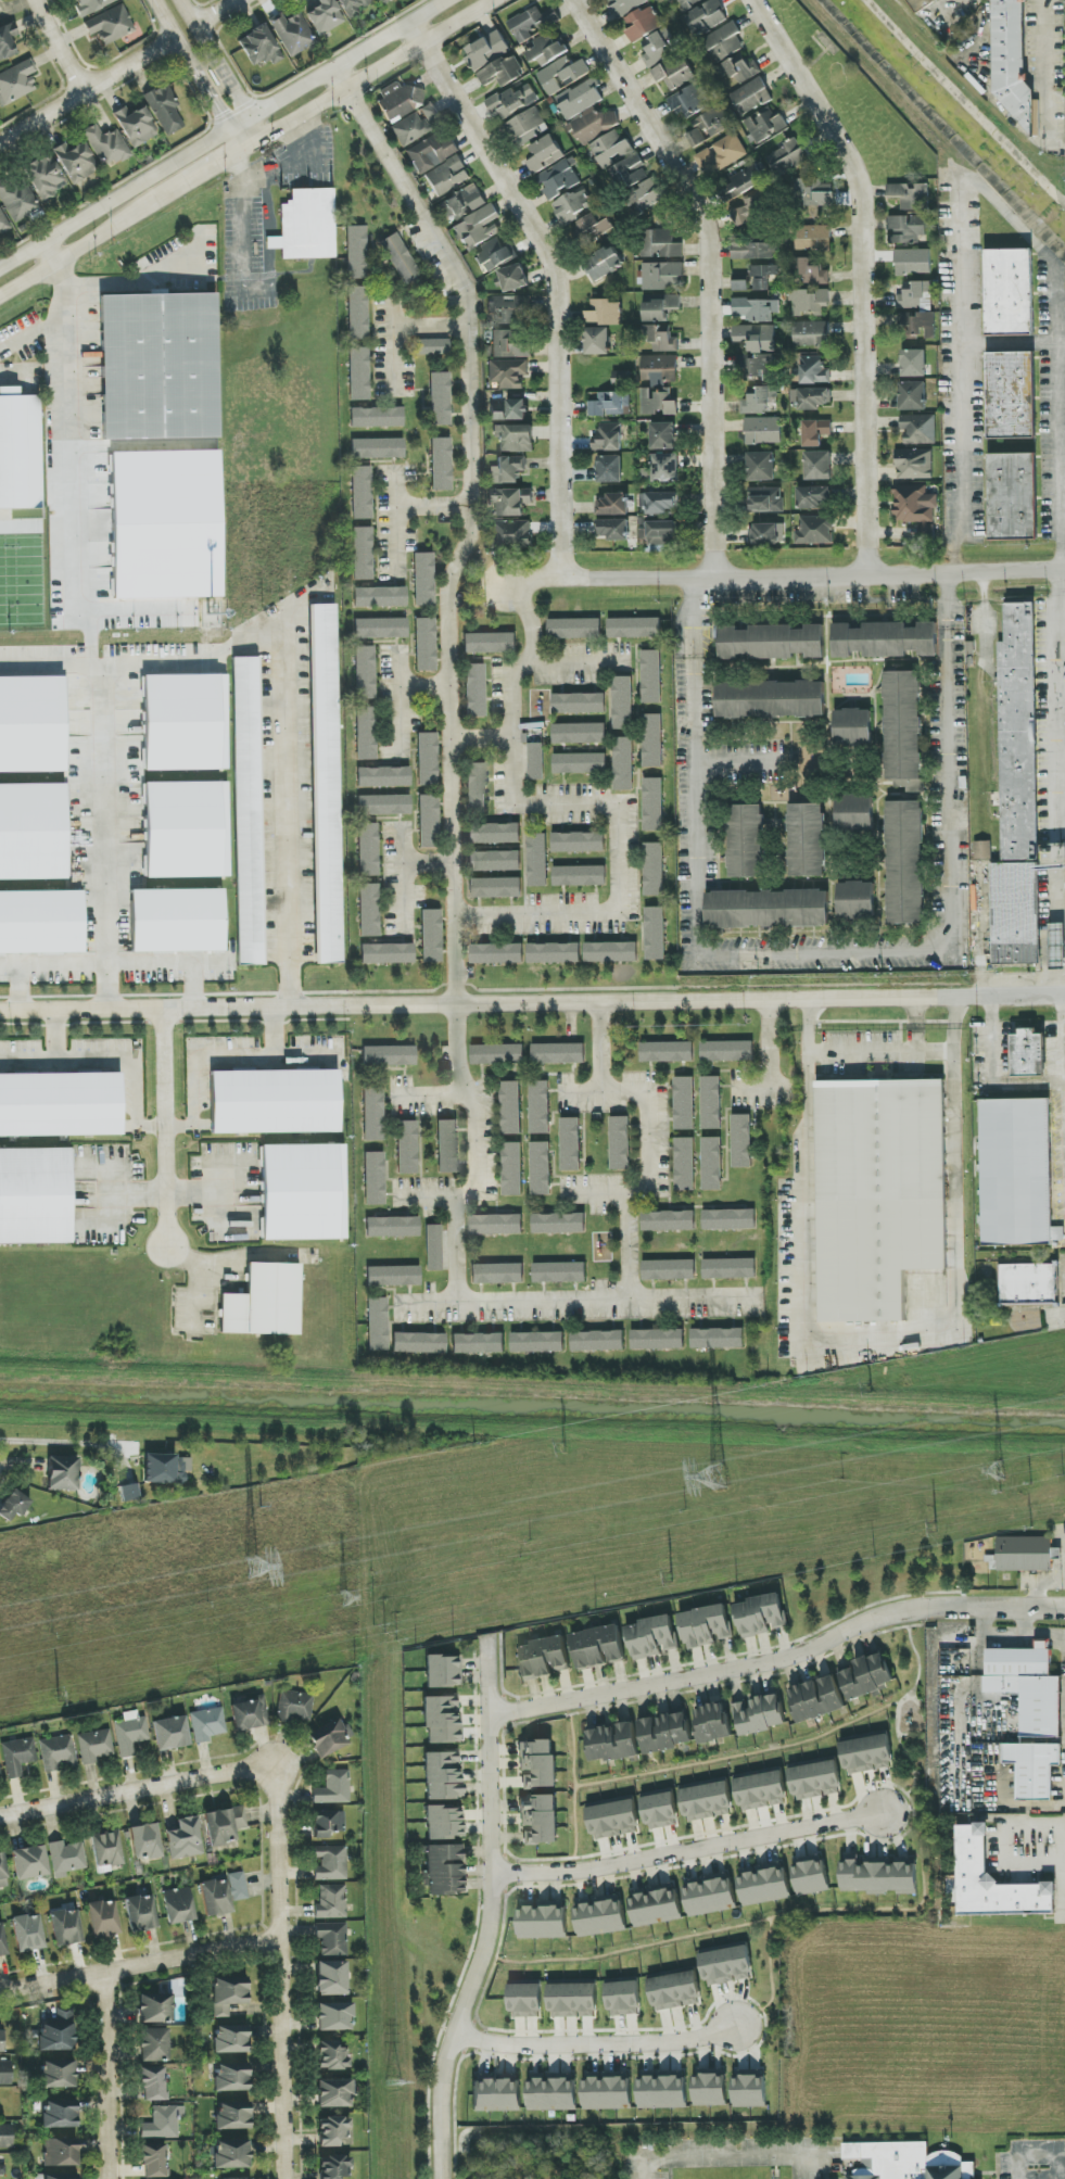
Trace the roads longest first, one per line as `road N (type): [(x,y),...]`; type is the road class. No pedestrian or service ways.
road 1 (residential): [(0,1012),(1064,996)]
road 2 (residential): [(457,1005),(446,601),(470,529),(466,301),(460,279),(333,68)]
road 3 (residential): [(572,0),(701,215),(713,578)]
road 4 (residential): [(749,0),(860,186),(869,574)]
road 5 (residential): [(561,581),(553,263),(410,24)]
road 6 (residential): [(1064,1609),(928,1605),(869,1620),(802,1654),(491,1716)]
road 7 (residential): [(1064,570),(505,582)]
road 8 (residential): [(489,1642),(491,1911),(439,2103),(440,2178)]
road 9 (residential): [(266,1774),(275,1788),(283,2178)]
road 10 (residential): [(883,1811),(609,1862),(491,1873)]
road 11 (residential): [(279,1941),(0,1996)]
road 12 (residential): [(731,2023),(706,2037),(661,2042),(509,2044),(454,2035)]
road 13 (residential): [(266,1774),(0,1818)]
road 14 (tertiary): [(265,137),(495,0)]
road 15 (tertiary): [(225,128),(0,272)]
road 16 (tertiary): [(449,0),(225,128)]
road 17 (tertiary): [(0,298),(176,190)]
road 18 (residential): [(173,36),(0,142)]
road 19 (residential): [(104,1977),(107,2178)]
road 20 (tertiary): [(265,137),(180,0)]

